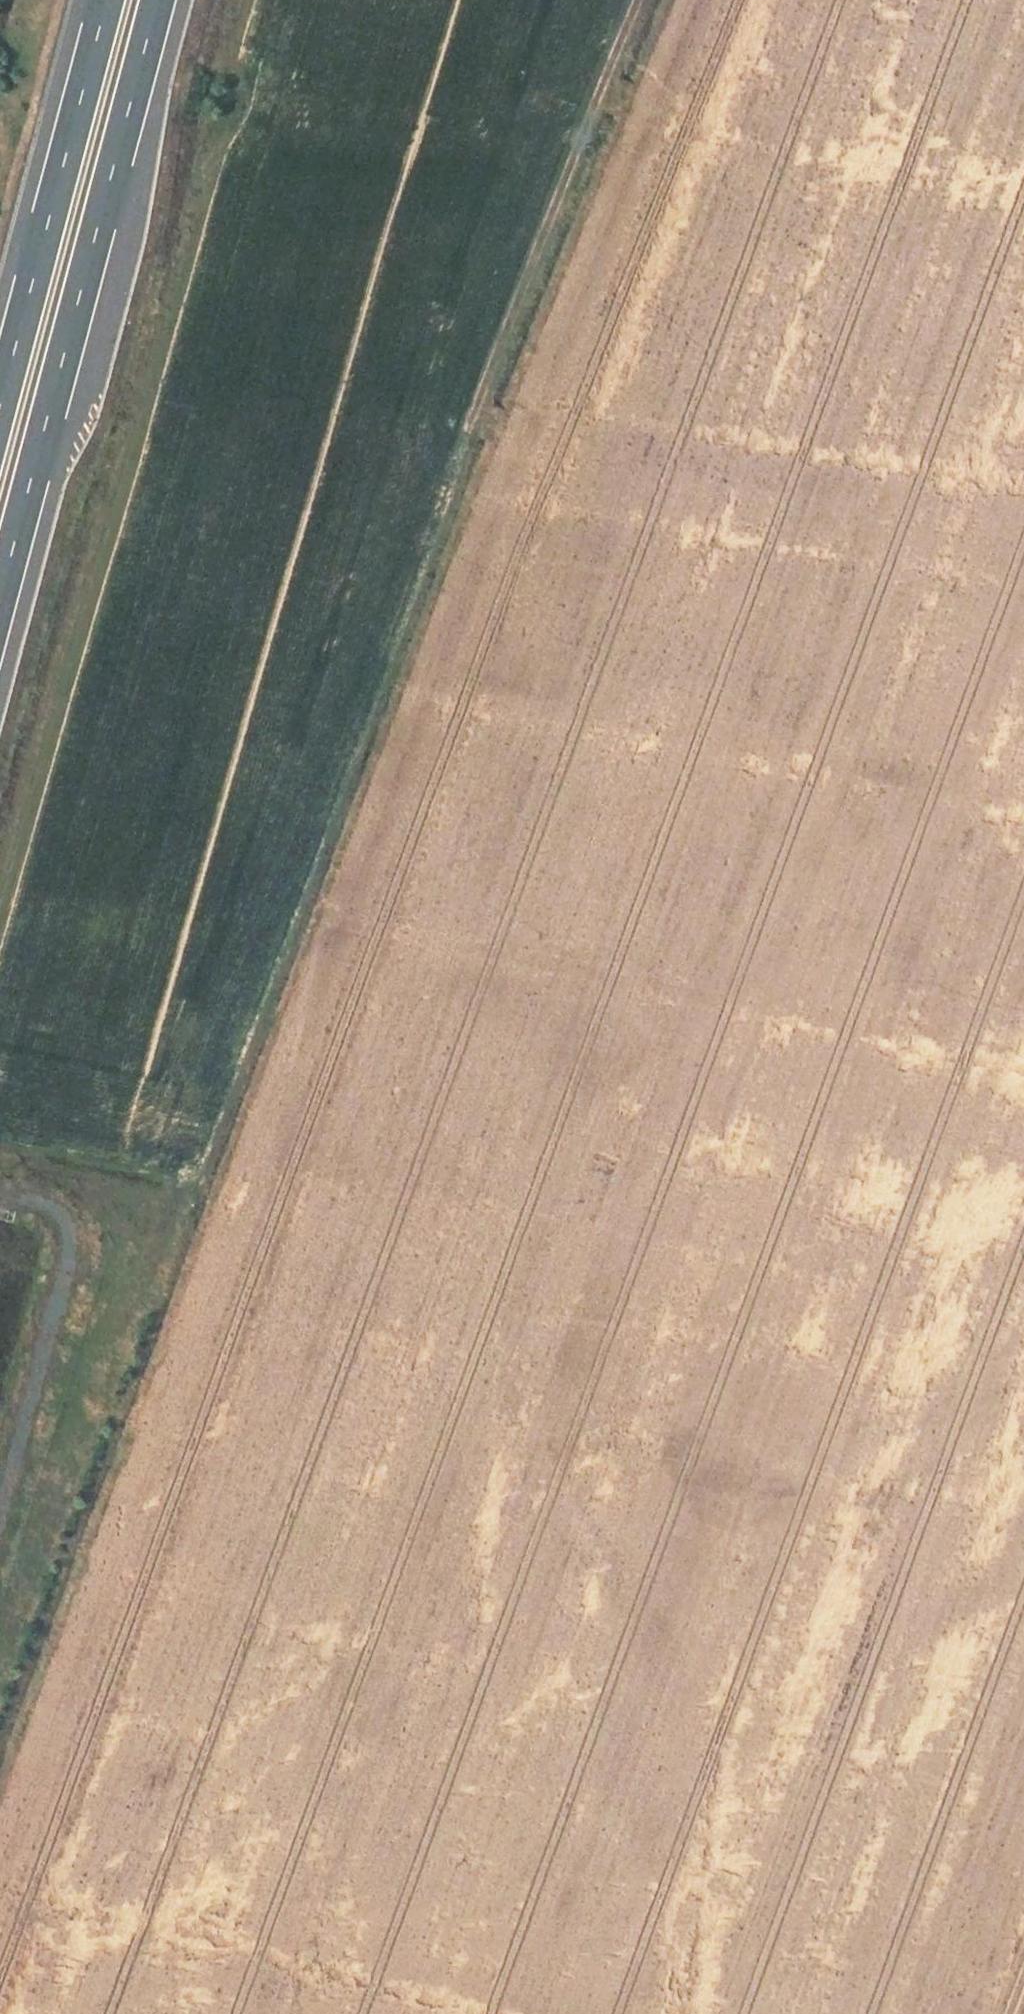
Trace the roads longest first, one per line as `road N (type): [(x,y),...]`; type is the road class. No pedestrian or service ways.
road 1 (motorway): [(0,600),(158,0)]
road 2 (track): [(640,0),(477,418)]
road 3 (motorway): [(104,0),(0,393)]

